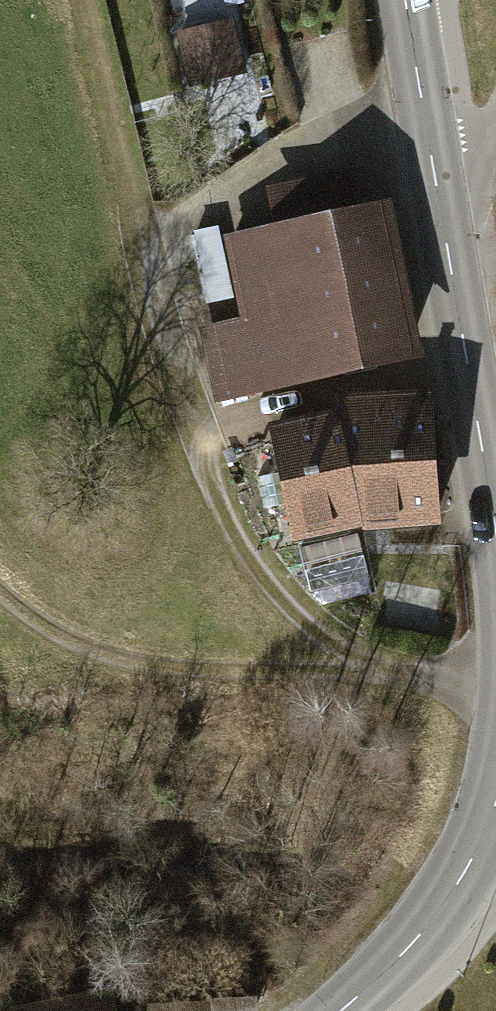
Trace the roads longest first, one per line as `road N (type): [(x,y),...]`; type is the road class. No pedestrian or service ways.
road 1 (track): [(363,664),(155,671),(81,658),(0,596)]
road 2 (secondary): [(495,501),(446,239)]
road 3 (secondary): [(339,1010),(405,951),(470,868),(495,806)]
road 4 (secondary): [(446,239),(410,0)]

